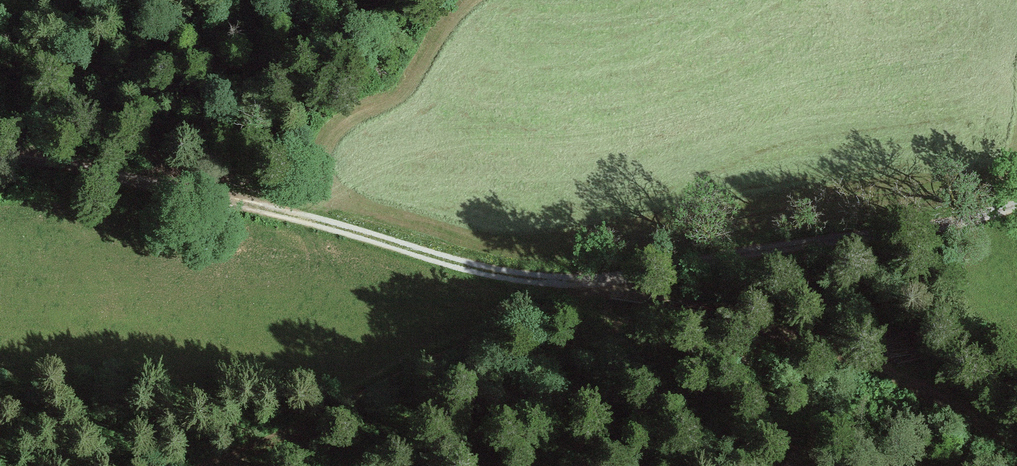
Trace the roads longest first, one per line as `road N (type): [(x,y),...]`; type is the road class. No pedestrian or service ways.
road 1 (track): [(0,165),(317,223),(446,261),(597,288),(767,333),(909,385),(1016,450)]
road 2 (track): [(213,465),(597,288),(1016,208)]

